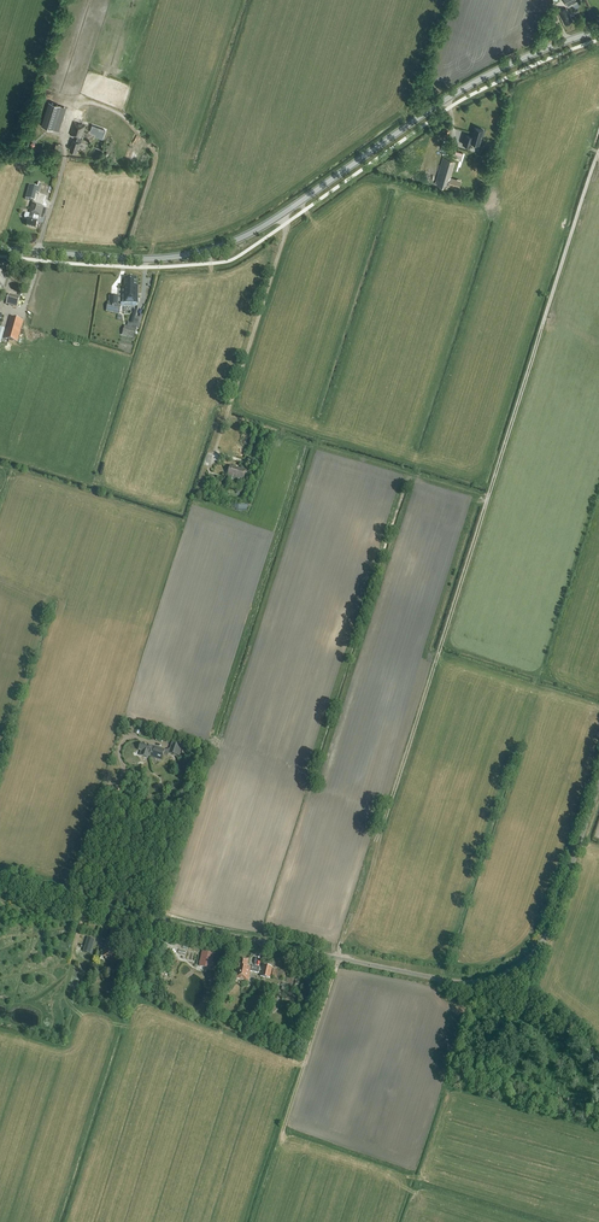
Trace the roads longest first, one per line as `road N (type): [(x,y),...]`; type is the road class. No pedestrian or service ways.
road 1 (track): [(263,1188),(598,153)]
road 2 (unclassified): [(0,875),(164,921),(432,978),(483,981),(518,967),(545,936),(598,794)]
road 3 (secondary): [(0,249),(134,259),(233,241),(464,90),(598,30)]
road 4 (track): [(68,896),(106,787),(122,774),(120,748),(129,736)]

